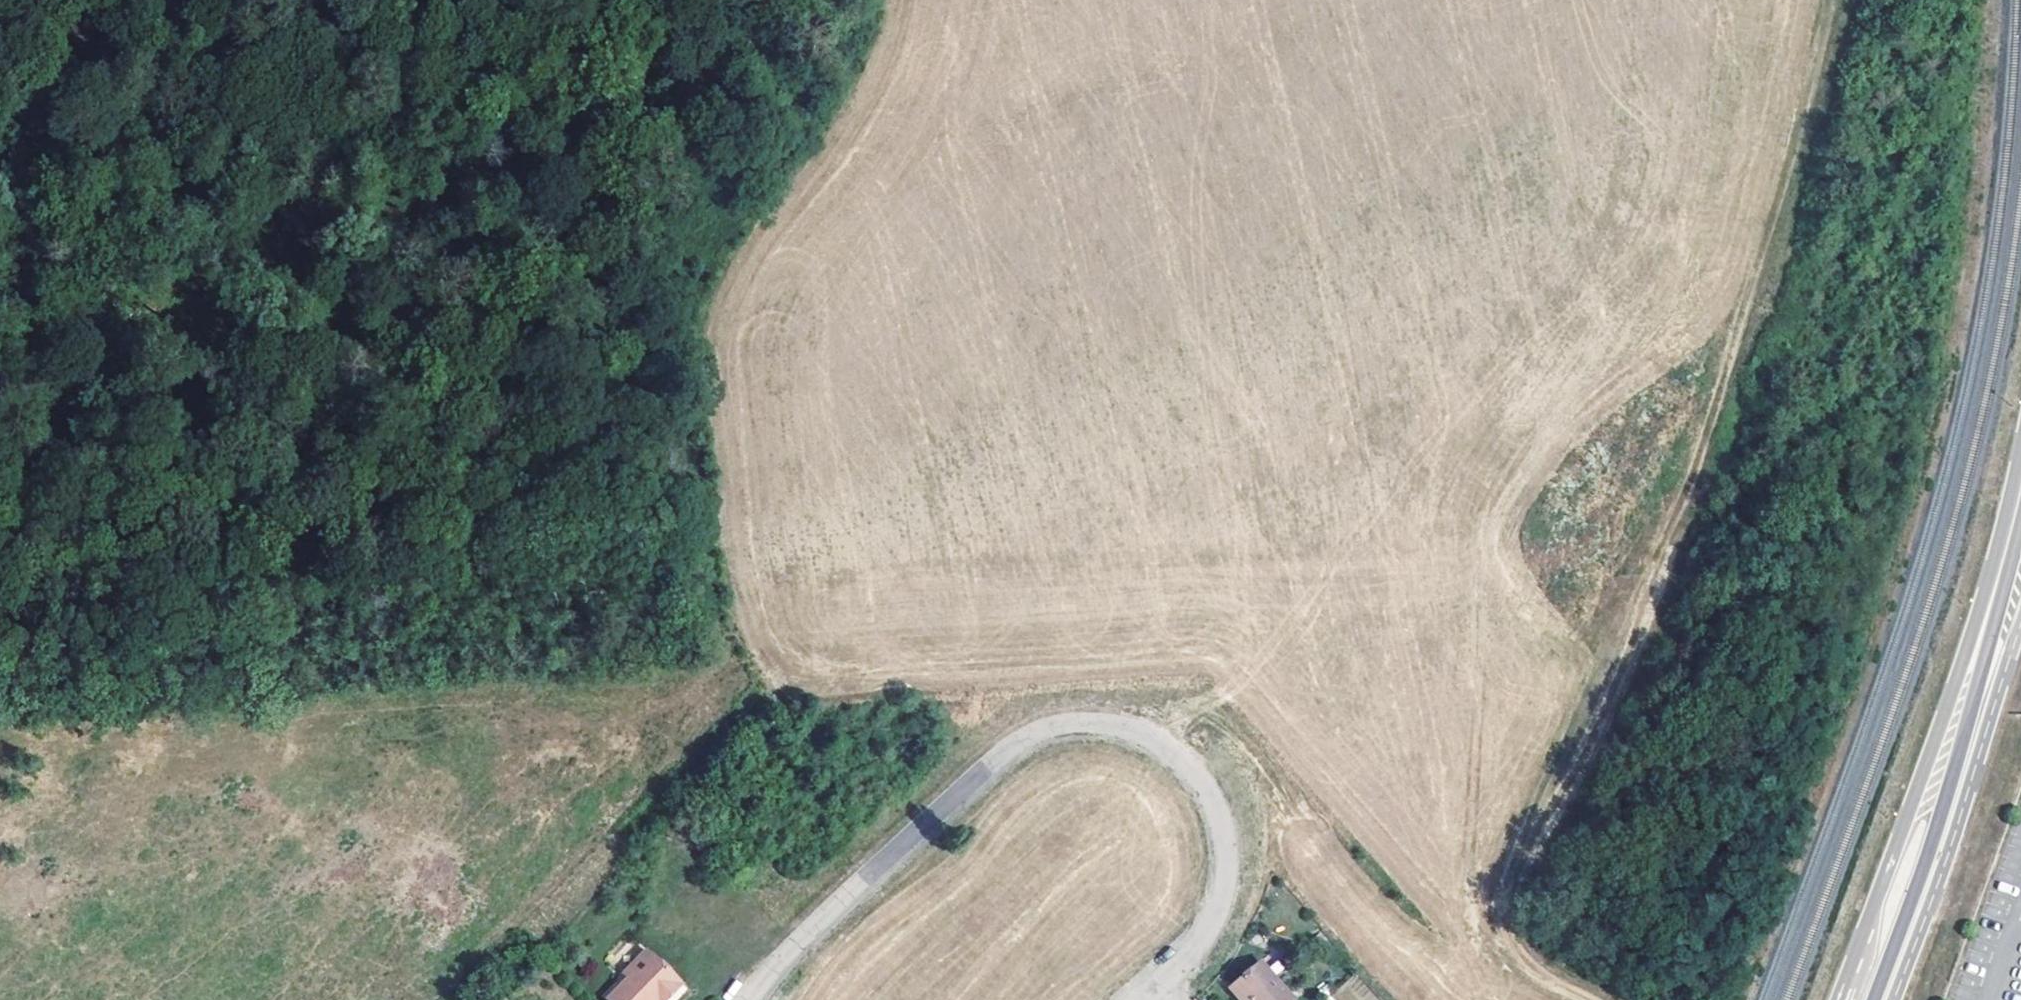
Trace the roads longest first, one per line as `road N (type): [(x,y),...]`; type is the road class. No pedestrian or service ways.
road 1 (residential): [(748,999),(807,933),(1012,745),(1037,730),(1087,722),(1147,736),(1173,751),(1220,810),(1227,848),(1223,900),(1199,946),(1157,984)]
road 2 (secondary): [(2020,489),(1970,664),(1846,999)]
road 3 (track): [(1496,879),(1519,954),(1590,999)]

